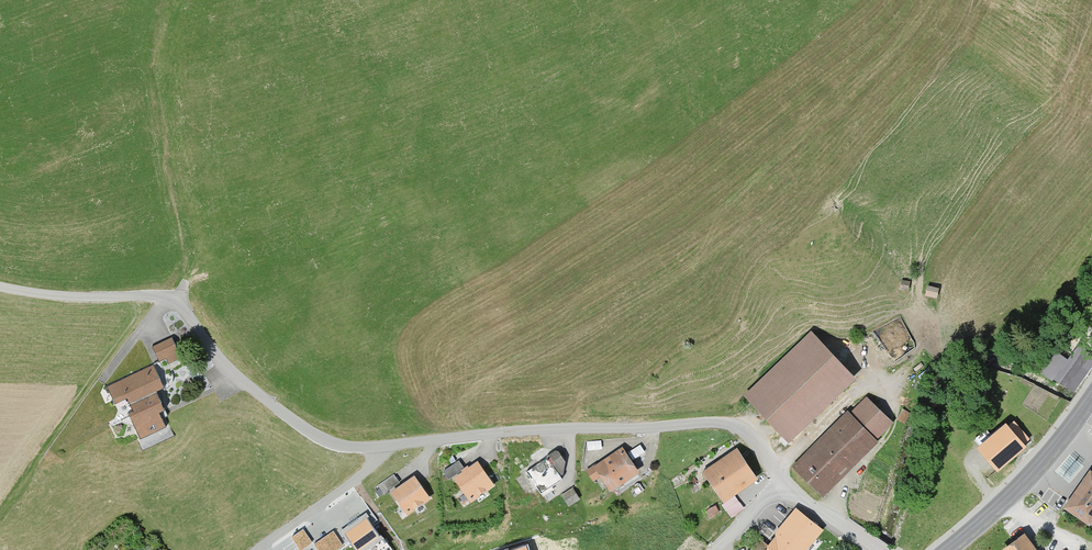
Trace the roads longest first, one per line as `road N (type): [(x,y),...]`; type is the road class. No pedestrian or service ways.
road 1 (unclassified): [(0,290),(160,300),(304,442),(335,452),(397,450)]
road 2 (residential): [(397,450),(512,431),(697,420),(741,425),(776,472)]
road 3 (secondary): [(1091,396),(1021,485),(946,549)]
road 4 (residential): [(255,549),(397,450)]
road 5 (residential): [(776,472),(880,549)]

